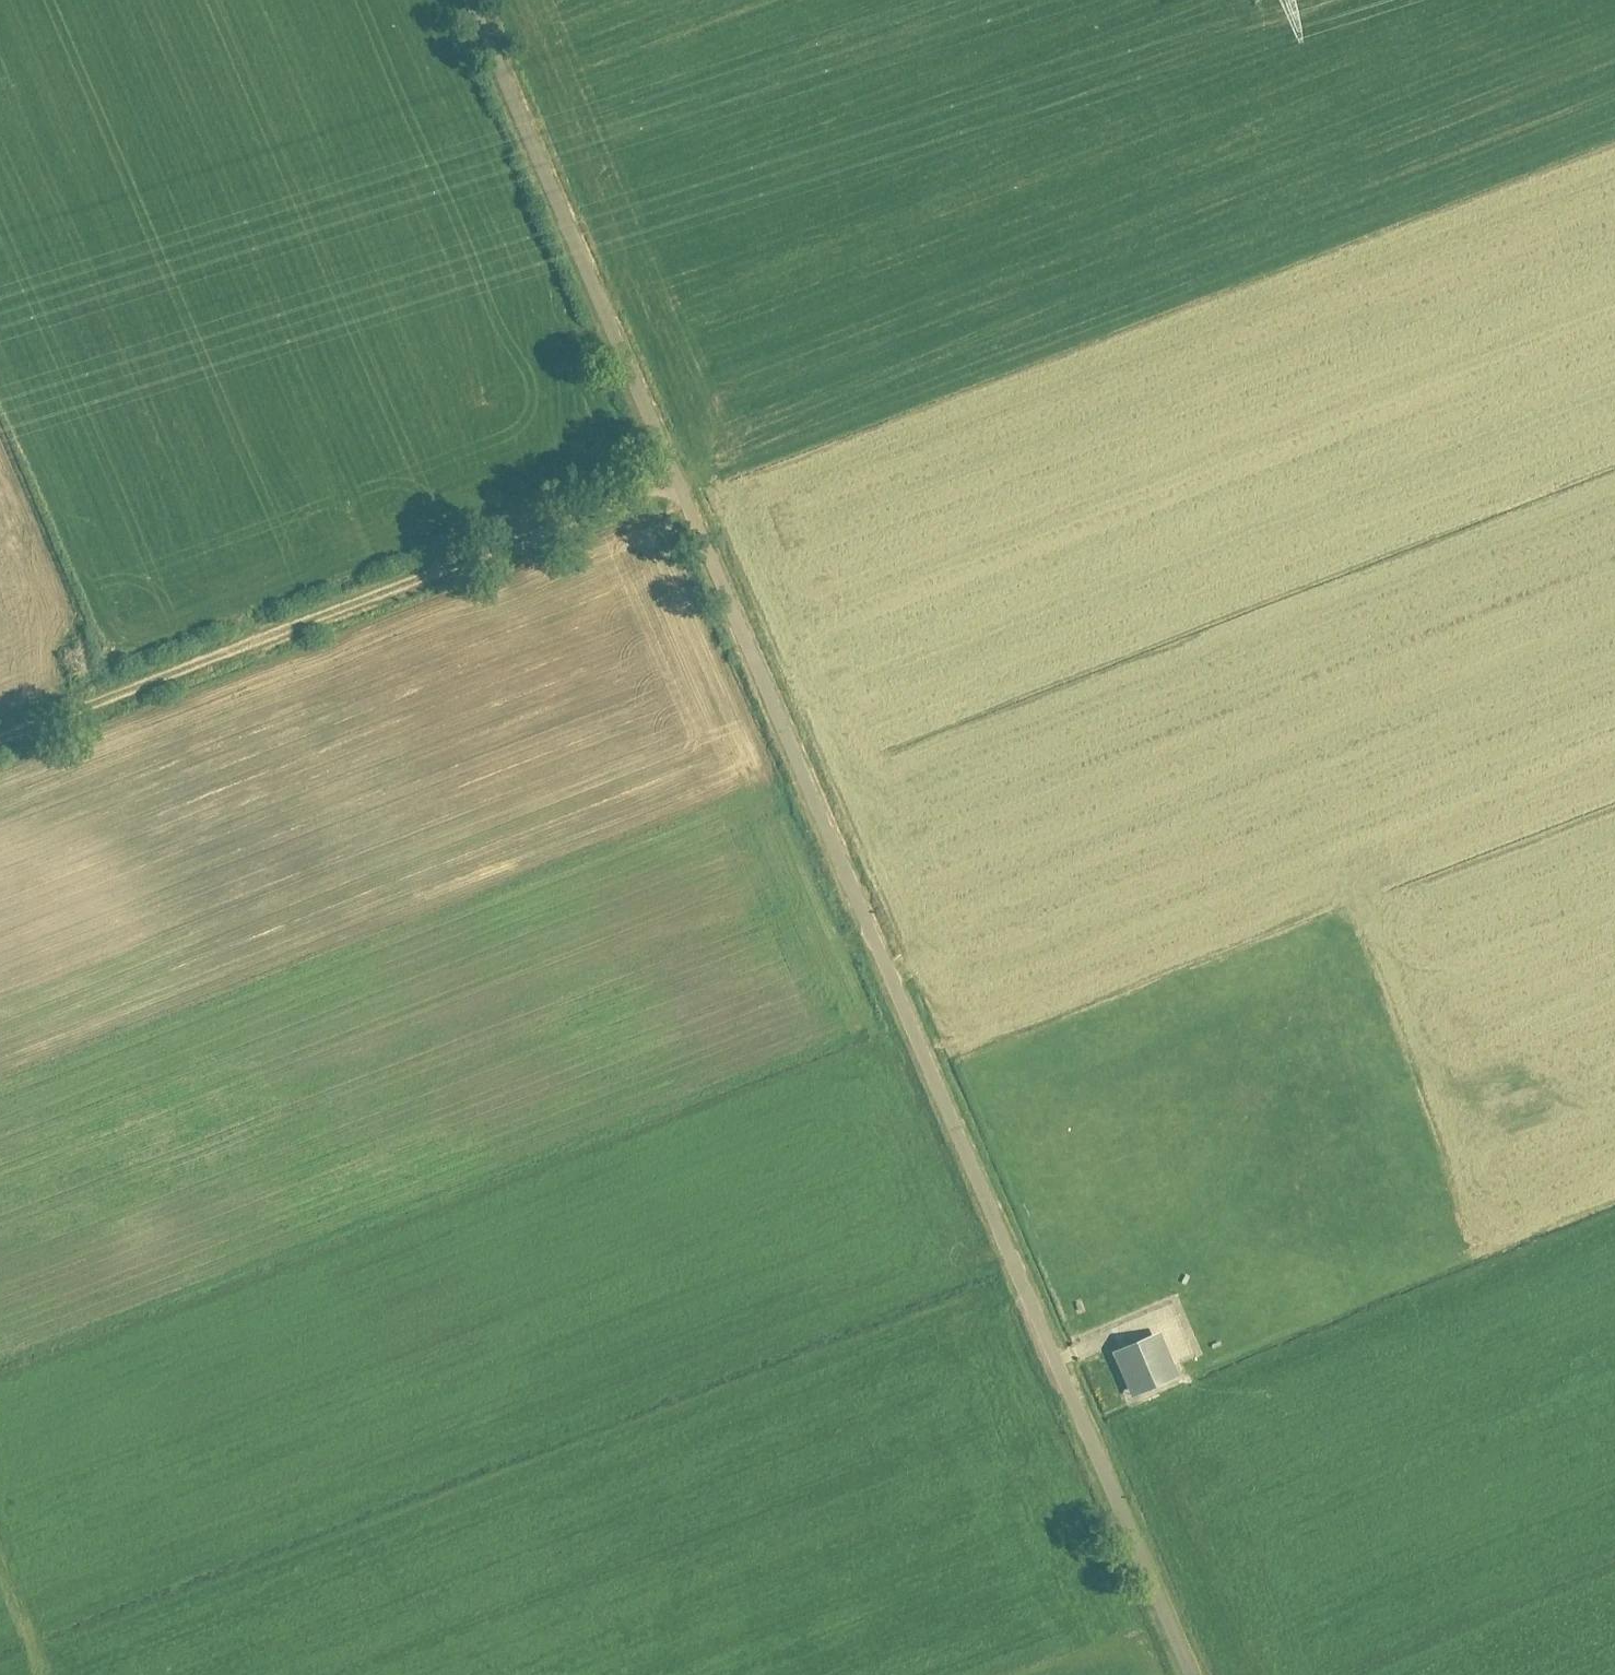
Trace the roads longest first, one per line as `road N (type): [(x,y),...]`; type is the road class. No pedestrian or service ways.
road 1 (unclassified): [(1188,1674),(470,0)]
road 2 (track): [(0,738),(672,473)]

